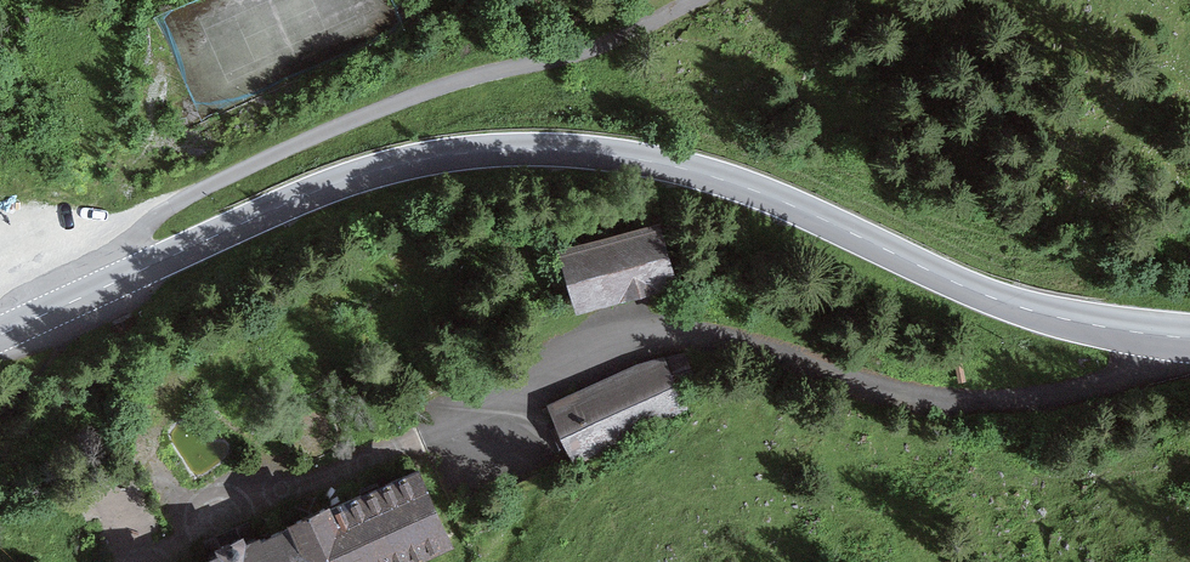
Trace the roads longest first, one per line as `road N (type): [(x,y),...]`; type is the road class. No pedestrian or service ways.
road 1 (tertiary): [(0,334),(328,187),(426,158),(529,149),(596,152),(709,175),(985,295),(1080,322),(1189,338)]
road 2 (track): [(689,0),(579,54),(442,87),(290,147),(163,213),(105,285)]

